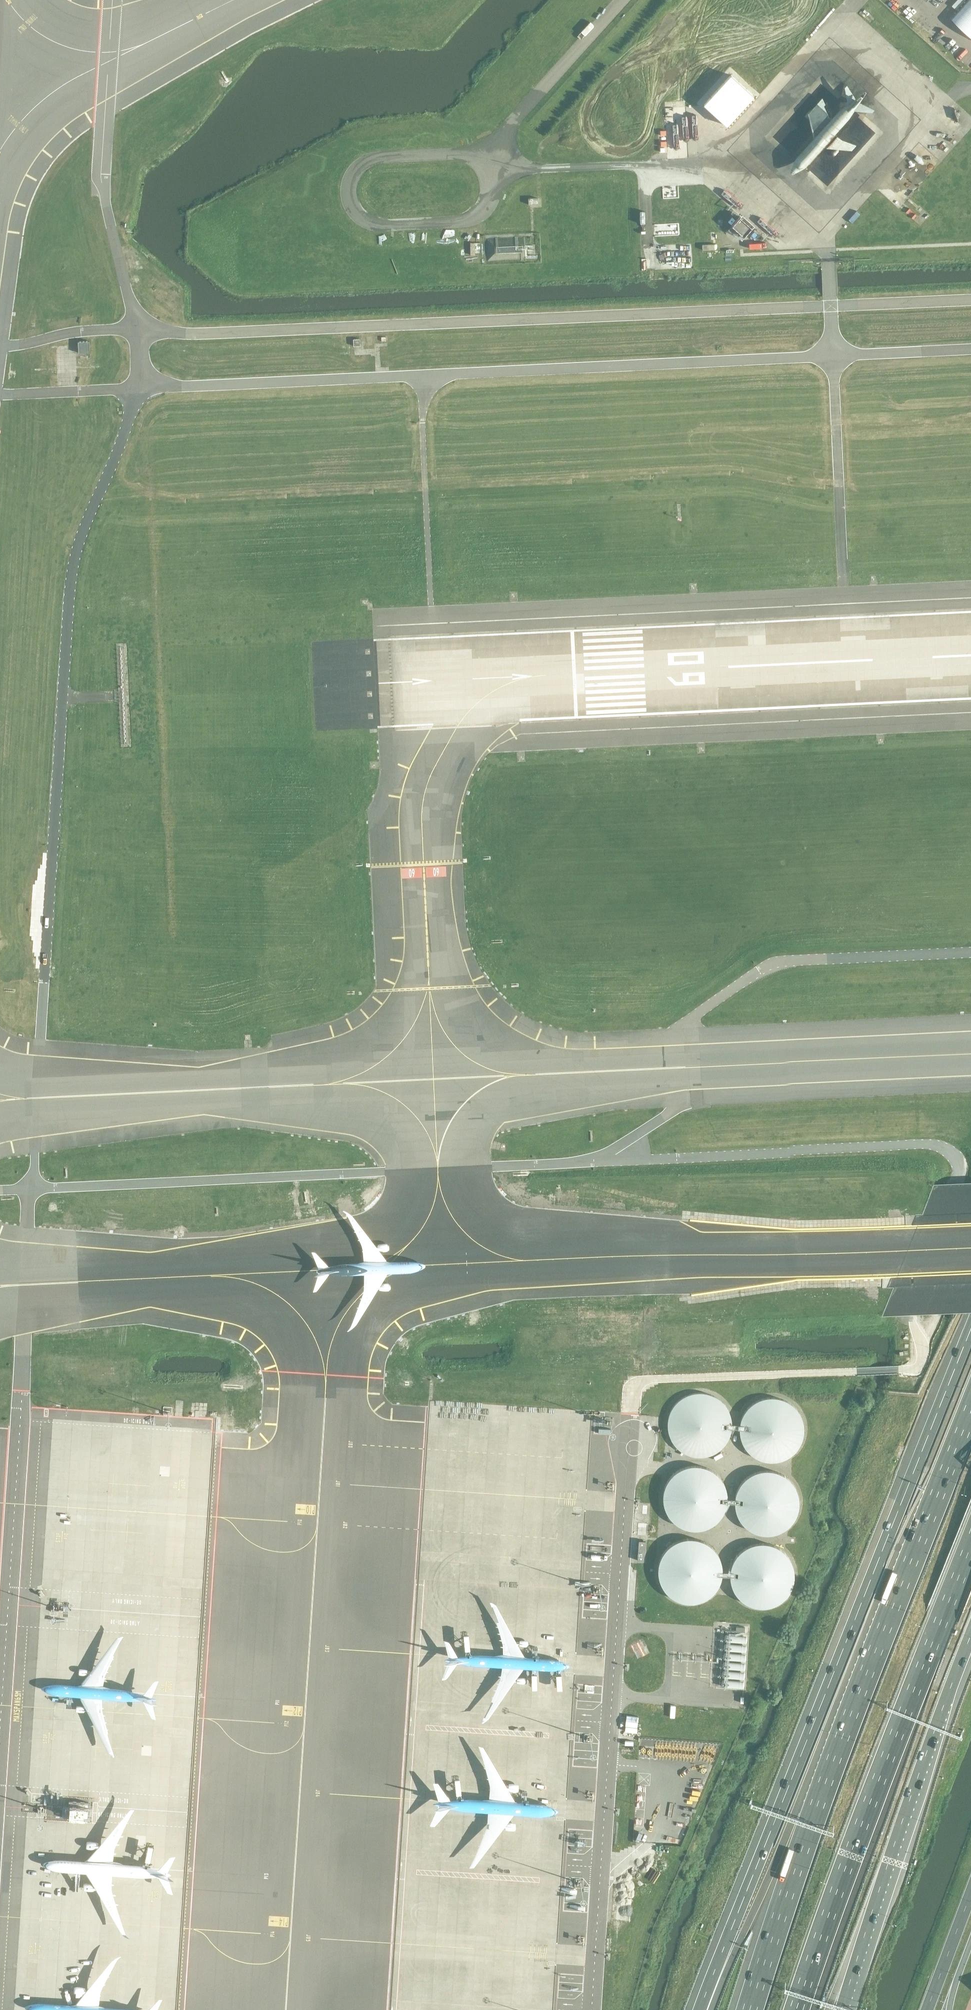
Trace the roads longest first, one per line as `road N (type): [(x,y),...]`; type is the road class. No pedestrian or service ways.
road 1 (trunk): [(970,1325),(701,2009)]
road 2 (motorway): [(970,1411),(830,1772),(753,2009)]
road 3 (motorway): [(798,2009),(970,1547)]
road 4 (motorway): [(863,1938),(970,1637)]
road 5 (tertiary): [(970,1891),(928,2009)]

